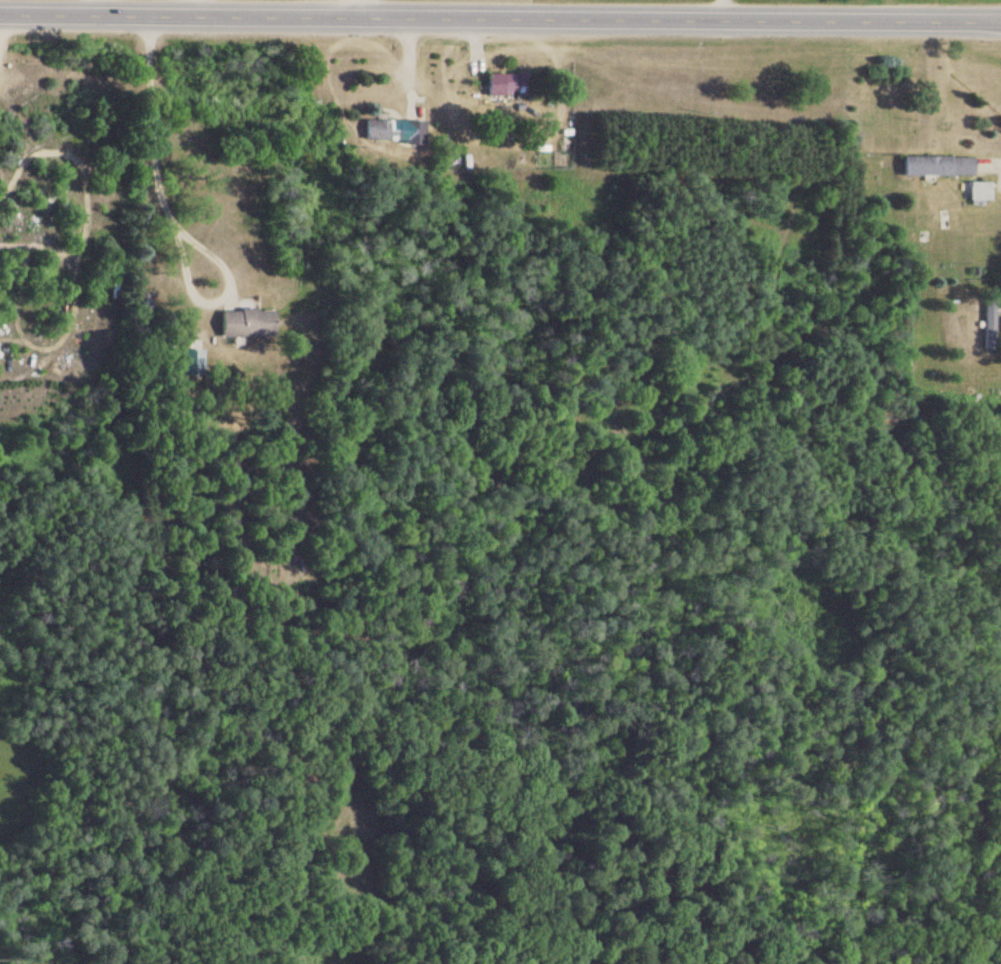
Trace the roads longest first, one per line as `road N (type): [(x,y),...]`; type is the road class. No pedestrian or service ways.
road 1 (secondary): [(1000,23),(0,15)]

